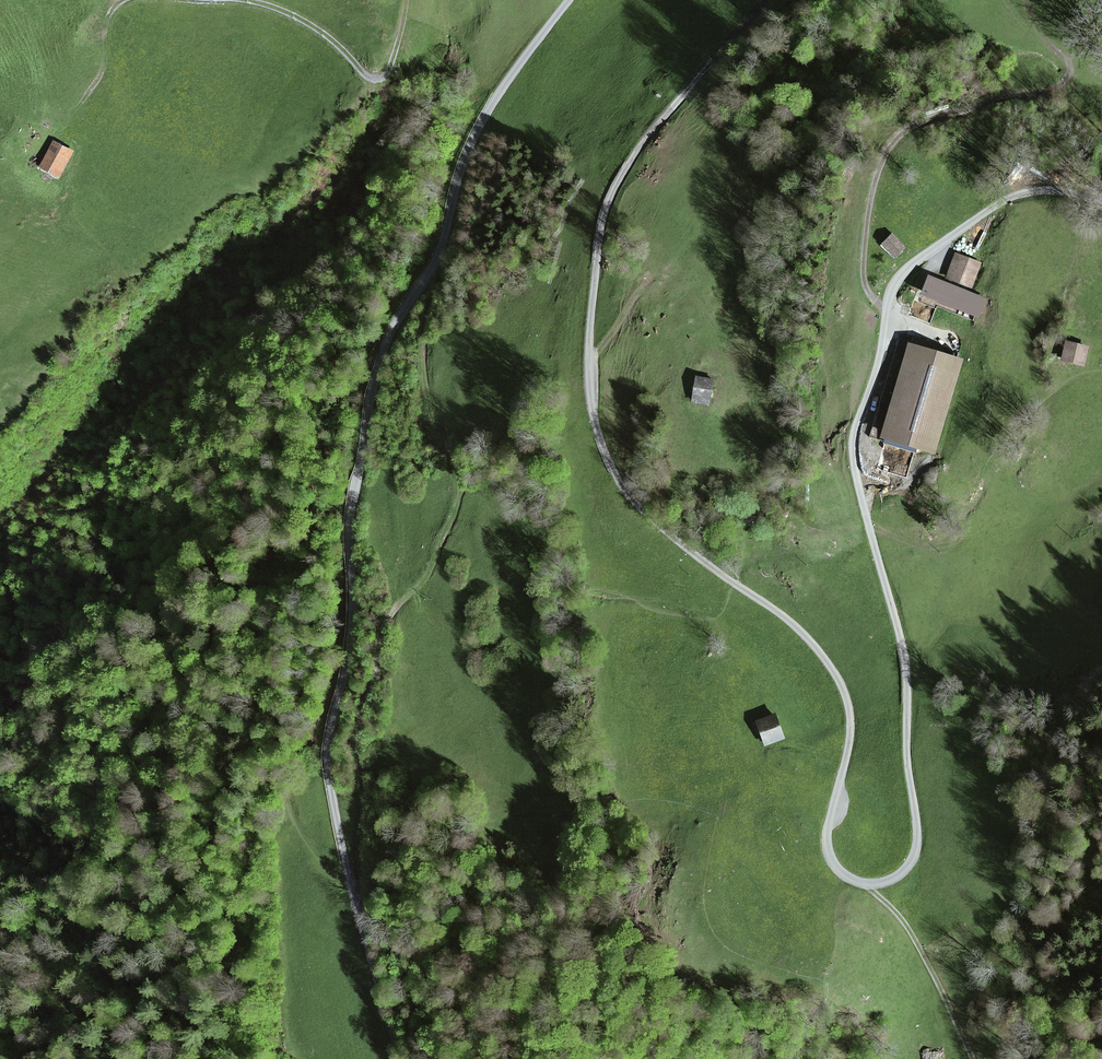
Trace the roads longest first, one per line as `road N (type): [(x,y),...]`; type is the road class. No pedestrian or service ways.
road 1 (unclassified): [(763,0),(643,142),(609,202),(589,356),(592,412),(629,495),(690,551),(782,615),(836,675),(850,743),(828,852),(837,868),(867,886),(901,874),(918,835),(907,662),(852,444),(893,289),(918,259),(1016,195),(1068,192),(1101,204)]
road 2 (unclassified): [(400,1058),(327,766),(346,652),(349,515),(388,343),(445,243),(475,135),(570,0)]
road 3 (track): [(456,463),(456,503),(429,581),(401,601),(378,642),(360,736),(367,871),(355,893)]
road 4 (track): [(887,307),(871,294),(864,269),(871,203),(893,142),(997,99),(1053,89),(1069,71),(1025,0)]
road 5 (track): [(407,0),(387,74),(372,81),(314,27),(222,0)]
road 6 (track): [(456,463),(444,453),(423,359),(445,243)]
road 7 (track): [(867,886),(918,945),(974,1058)]
road 8 (track): [(125,0),(106,22),(99,78),(55,138)]

